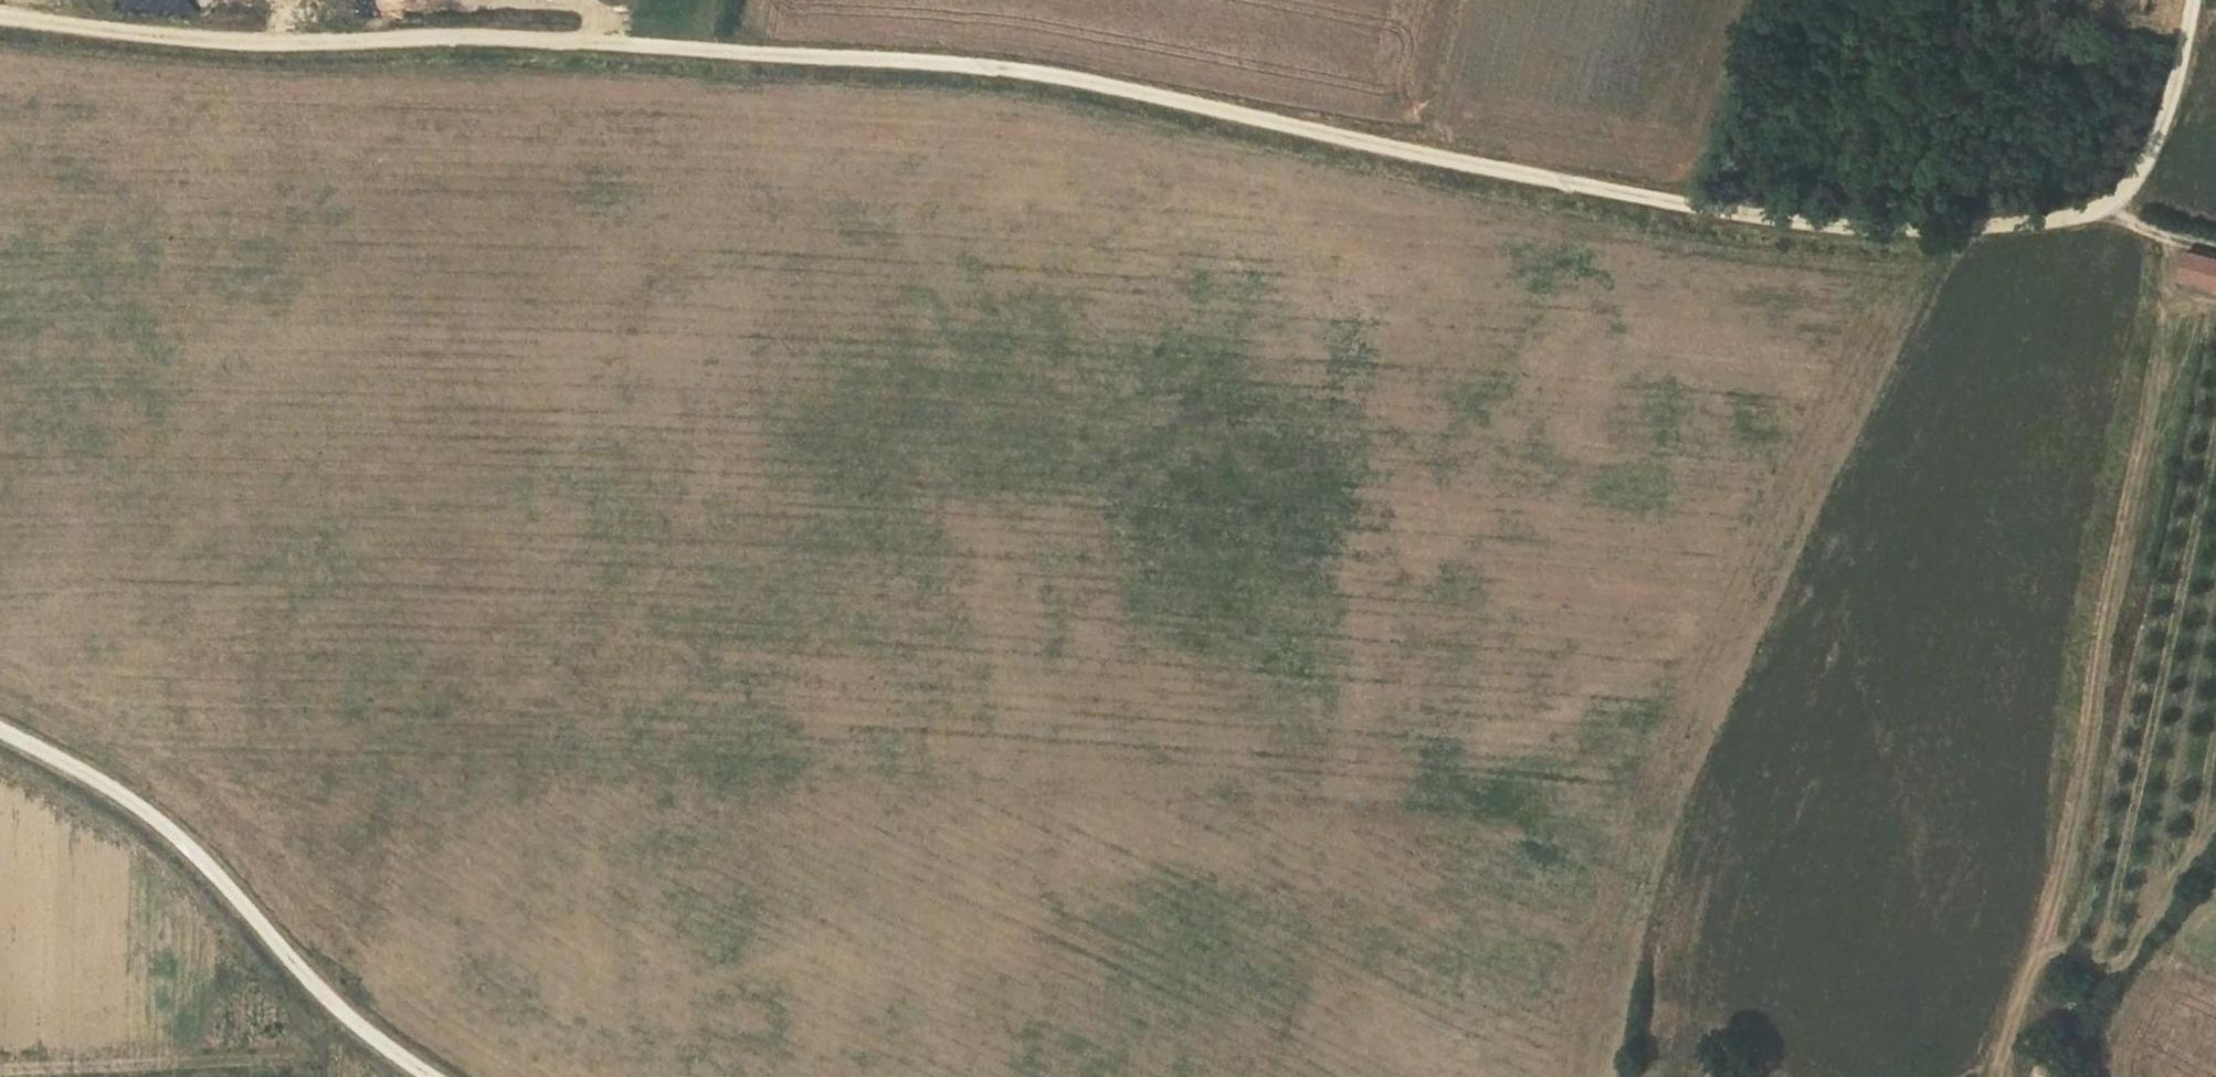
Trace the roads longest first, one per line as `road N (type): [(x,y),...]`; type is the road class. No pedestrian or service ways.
road 1 (track): [(2190,0),(2162,121),(2132,183),(2103,209),(1967,237),(1861,233),(1653,205),(990,66),(360,47),(0,18)]
road 2 (track): [(2103,209),(2170,238),(2169,306),(2060,877),(1994,1076)]
road 3 (track): [(424,1076),(356,1030),(123,799),(0,733)]

